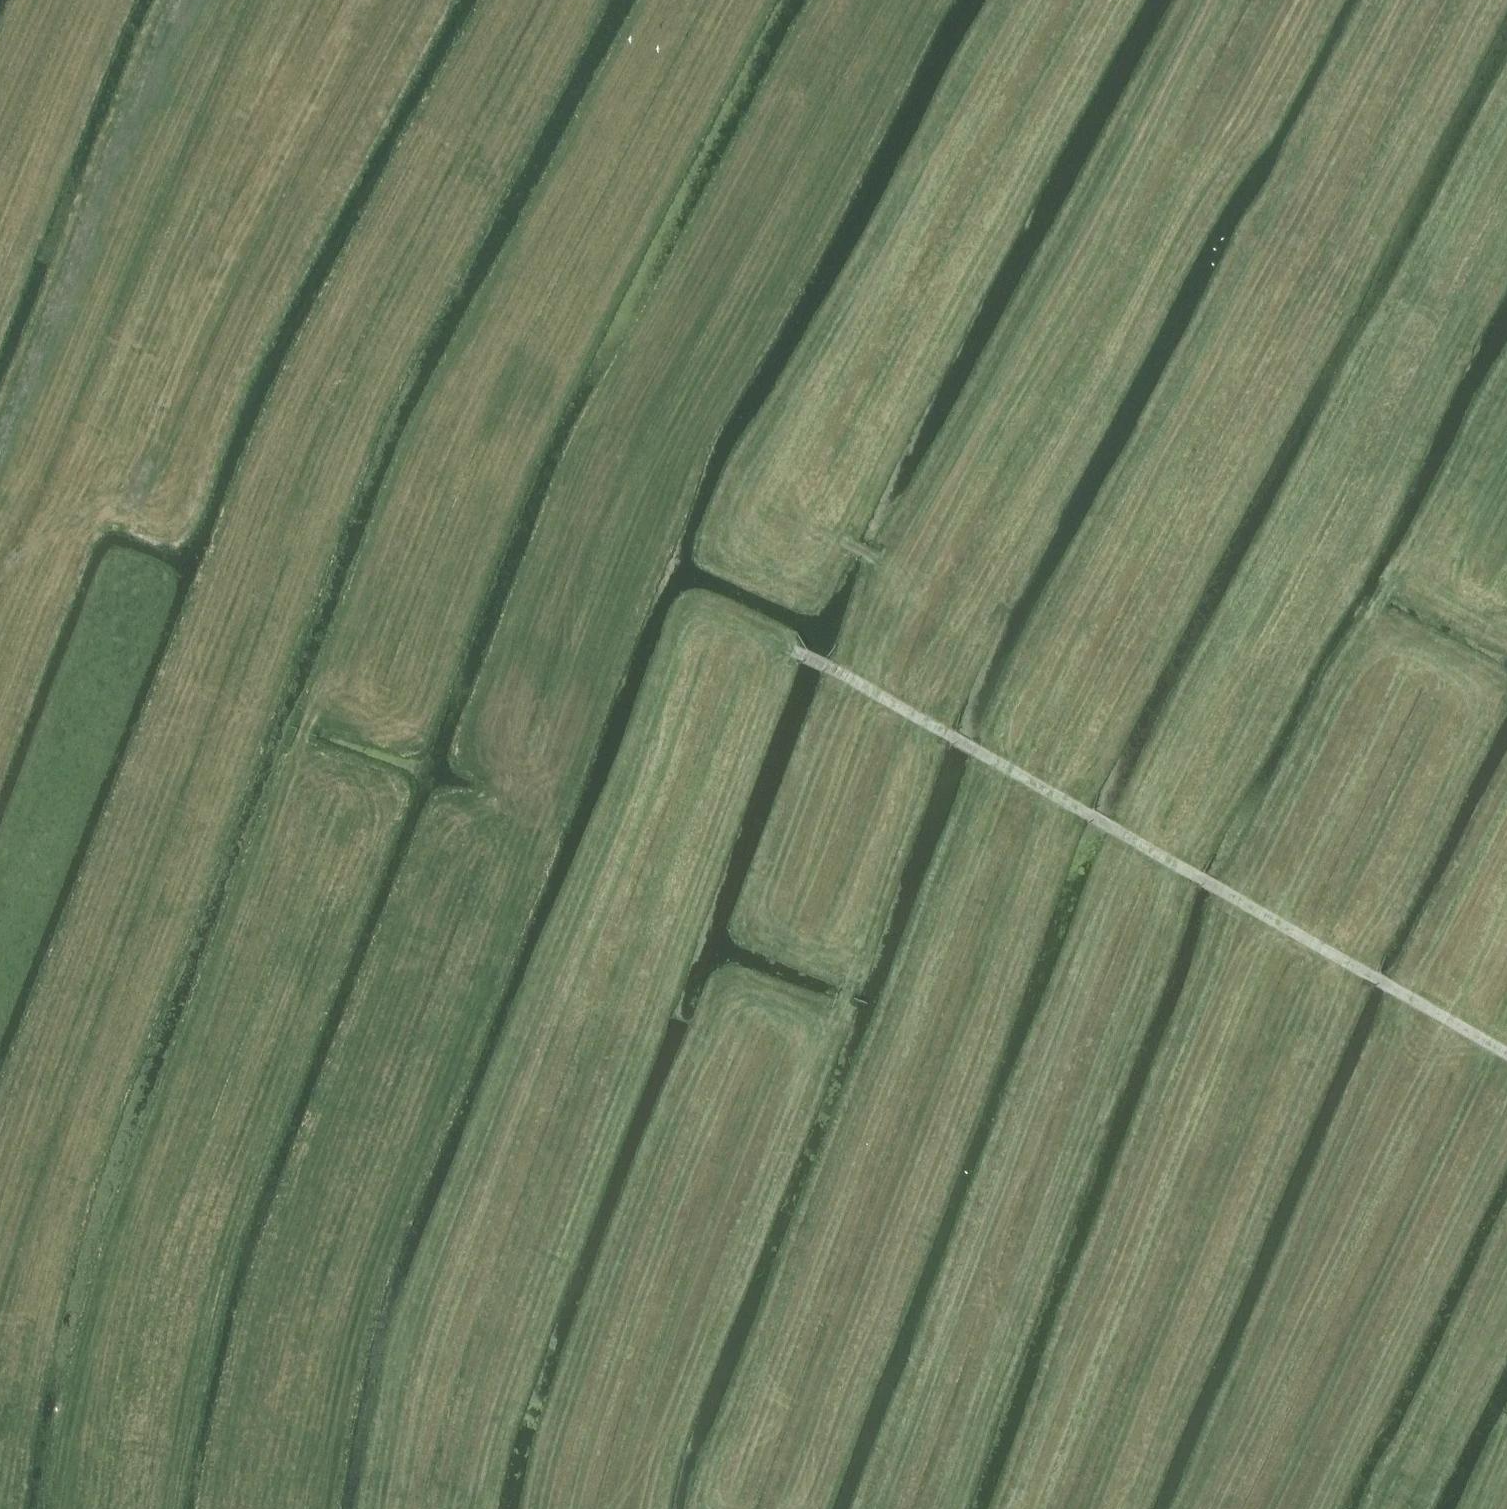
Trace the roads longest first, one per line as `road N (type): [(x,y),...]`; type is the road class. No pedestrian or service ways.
road 1 (track): [(1506,1056),(798,655)]
road 2 (track): [(0,583),(23,555),(134,486),(217,271),(319,72)]

